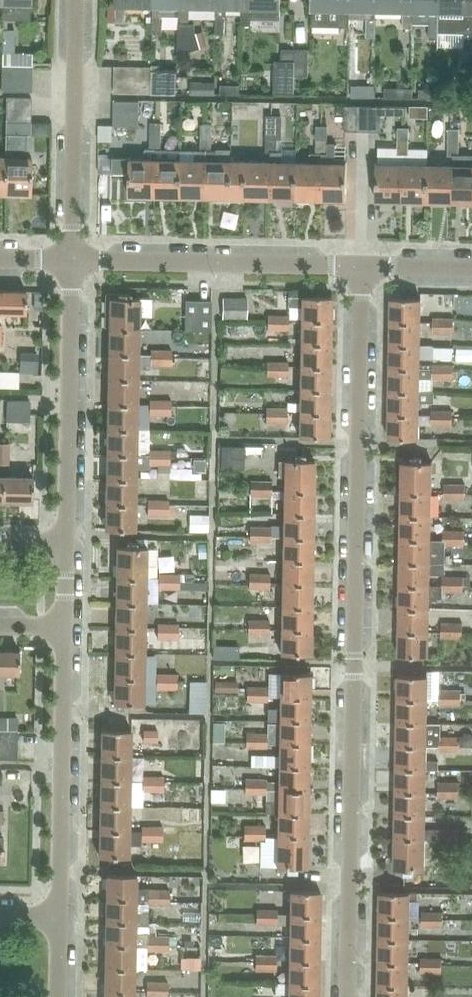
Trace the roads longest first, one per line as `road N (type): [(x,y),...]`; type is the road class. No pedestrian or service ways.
road 1 (residential): [(347,996),(361,265)]
road 2 (residential): [(361,265),(71,260)]
road 3 (residential): [(59,916),(64,626)]
road 4 (residential): [(66,544),(71,260)]
road 5 (residential): [(71,260),(76,0)]

